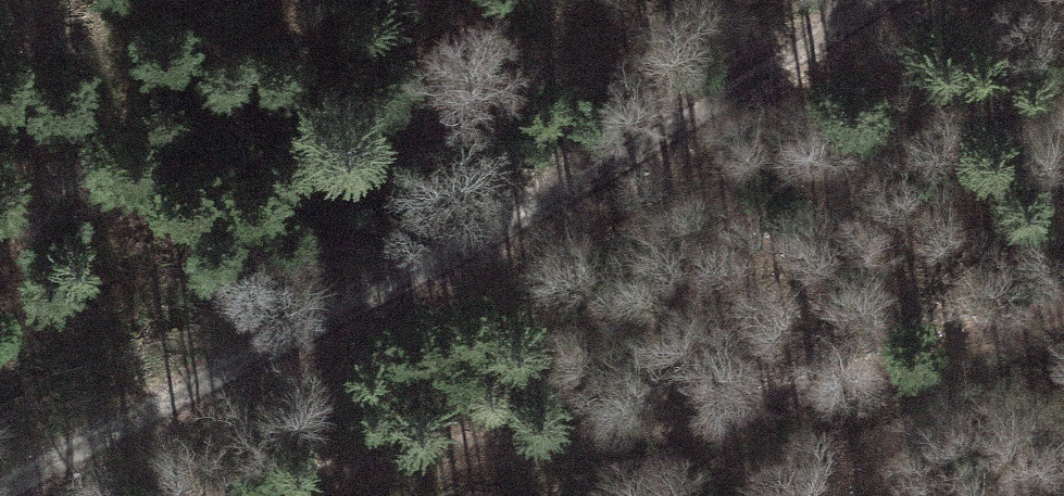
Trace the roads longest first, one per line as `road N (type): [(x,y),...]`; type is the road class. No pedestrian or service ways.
road 1 (track): [(855,0),(0,481)]
road 2 (track): [(1063,317),(402,495)]

